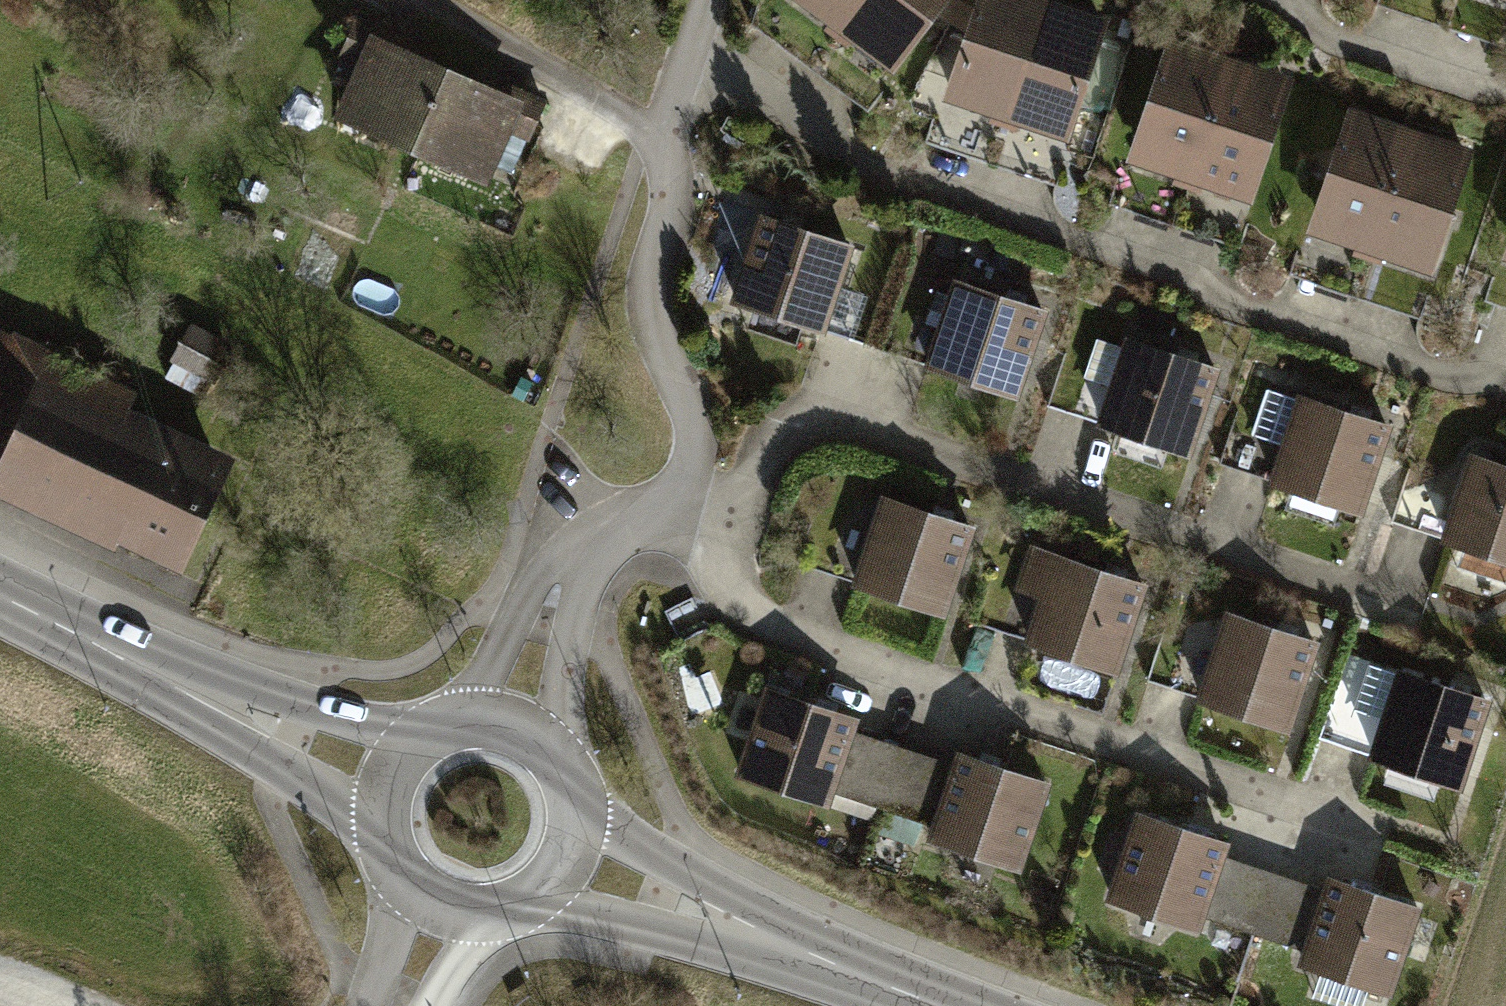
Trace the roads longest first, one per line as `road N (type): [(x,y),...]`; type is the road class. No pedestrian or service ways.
road 1 (residential): [(596,516),(653,498),(689,432),(629,254),(709,0)]
road 2 (primary): [(0,595),(393,775)]
road 3 (primary): [(565,862),(956,1005)]
road 4 (primary): [(393,775),(382,830),(390,857),(425,900),(452,912),(509,911),(535,898),(565,862)]
road 5 (residential): [(596,516),(544,562),(461,725)]
road 6 (residential): [(543,748),(596,516)]
road 7 (primary): [(565,862),(572,796),(543,748)]

